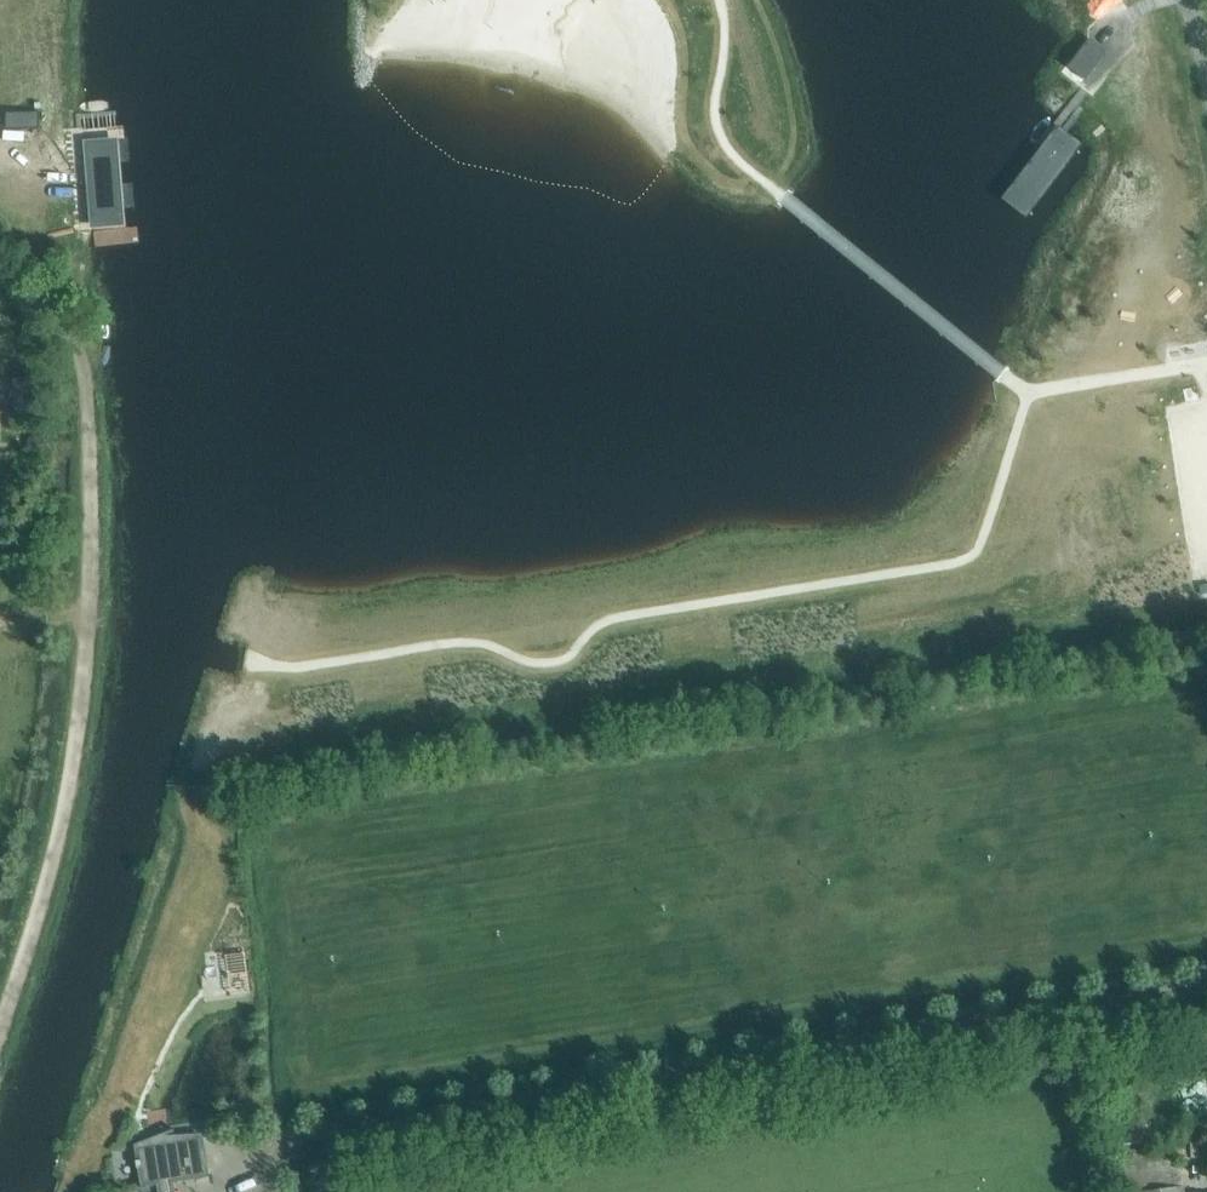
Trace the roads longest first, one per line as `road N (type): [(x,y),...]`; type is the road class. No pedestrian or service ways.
road 1 (track): [(1206,985),(326,1128),(275,1145),(275,1191)]
road 2 (track): [(0,1041),(65,833),(95,579),(77,351),(47,307)]

